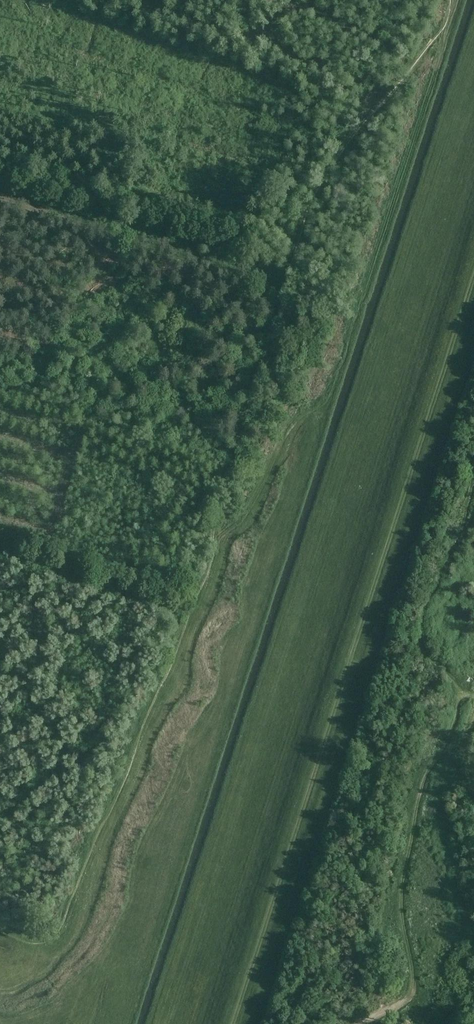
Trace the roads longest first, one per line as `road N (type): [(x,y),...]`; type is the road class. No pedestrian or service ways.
road 1 (track): [(456,0),(448,27),(346,145),(307,214),(224,471),(215,552),(183,647),(66,930),(51,943),(0,929)]
road 2 (track): [(473,472),(414,656),(458,701),(424,791),(403,888),(409,989),(378,1023)]
road 3 (track): [(448,27),(368,284),(317,416),(300,421),(244,524),(217,534)]

